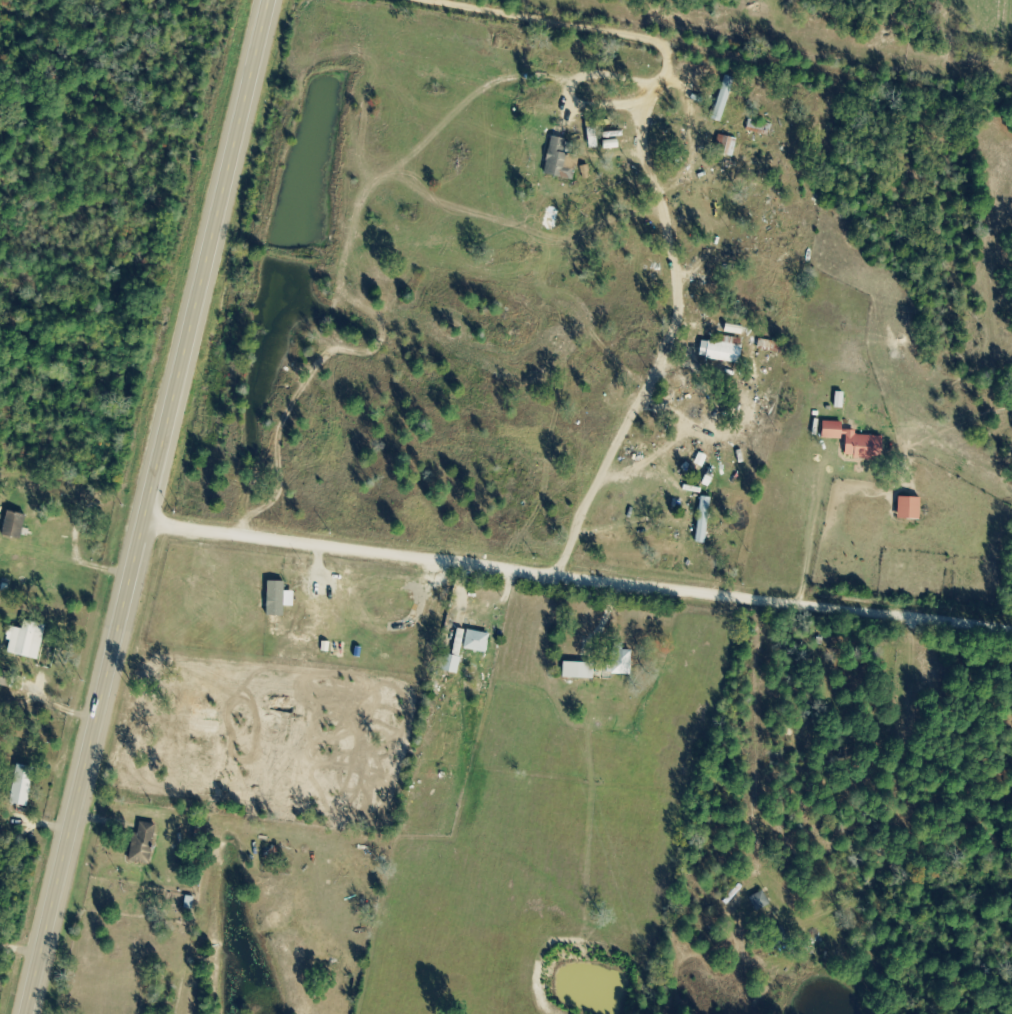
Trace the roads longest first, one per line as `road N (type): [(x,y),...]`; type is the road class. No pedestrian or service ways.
road 1 (primary): [(29,1013),(274,0)]
road 2 (residential): [(1011,630),(145,521)]
road 3 (residential): [(649,41),(416,0)]

